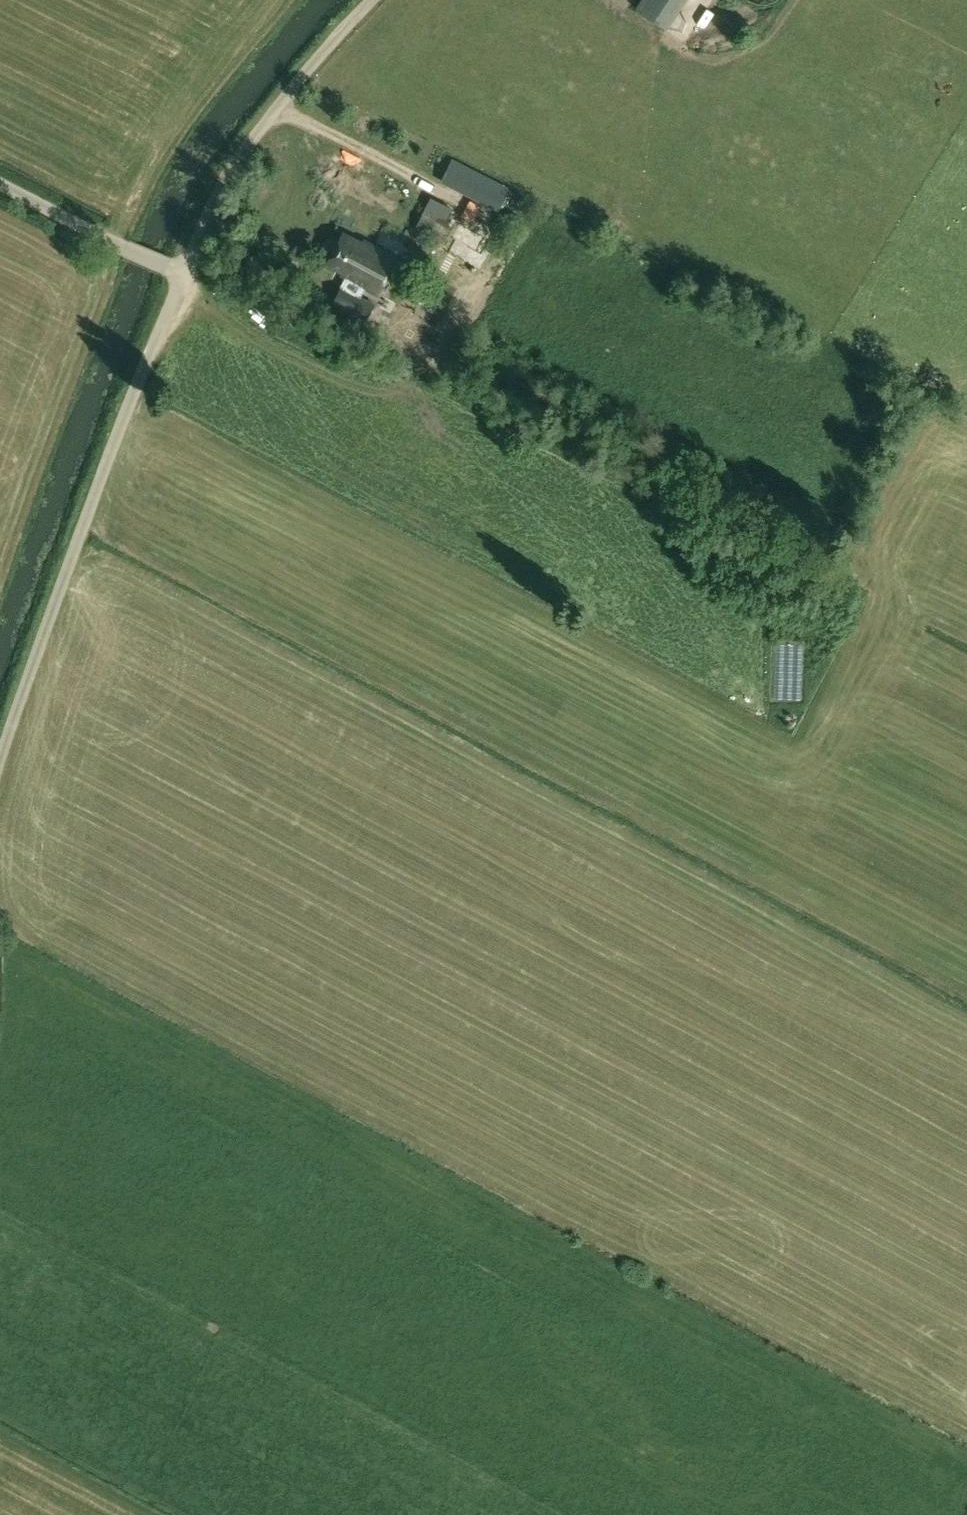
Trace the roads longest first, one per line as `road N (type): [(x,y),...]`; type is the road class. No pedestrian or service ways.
road 1 (unclassified): [(0,758),(184,269)]
road 2 (unclassified): [(184,269),(218,185),(369,0)]
road 3 (unclassified): [(173,266),(0,182)]

